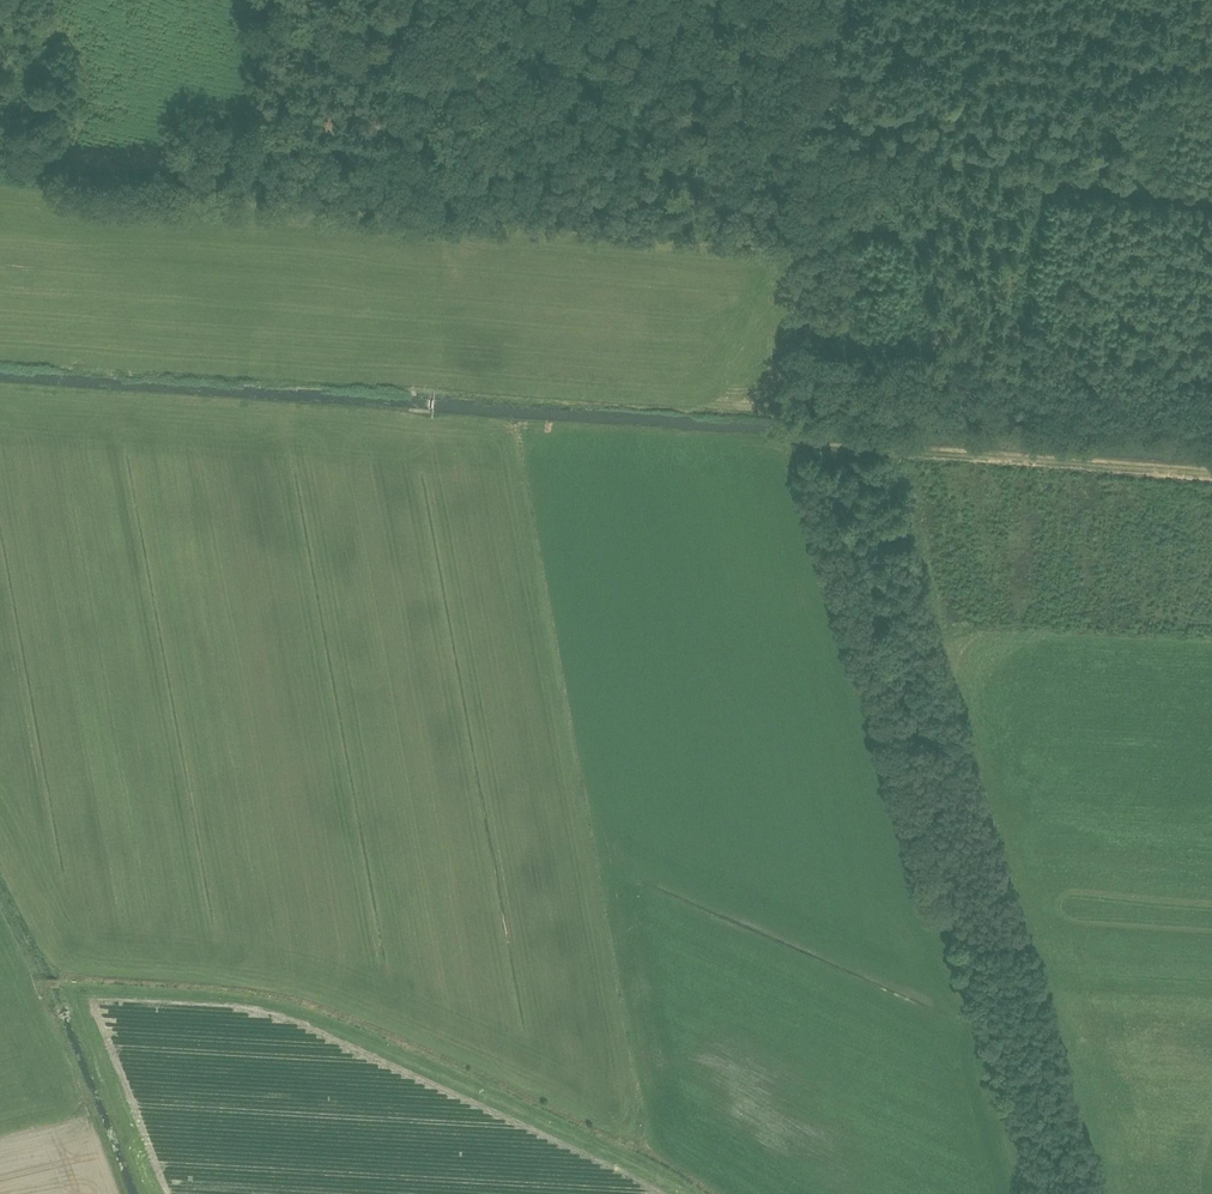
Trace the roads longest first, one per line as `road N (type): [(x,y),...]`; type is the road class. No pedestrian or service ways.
road 1 (track): [(700,1193),(580,1129),(343,1024),(255,998),(45,985)]
road 2 (track): [(1211,191),(1134,178),(1178,0)]

